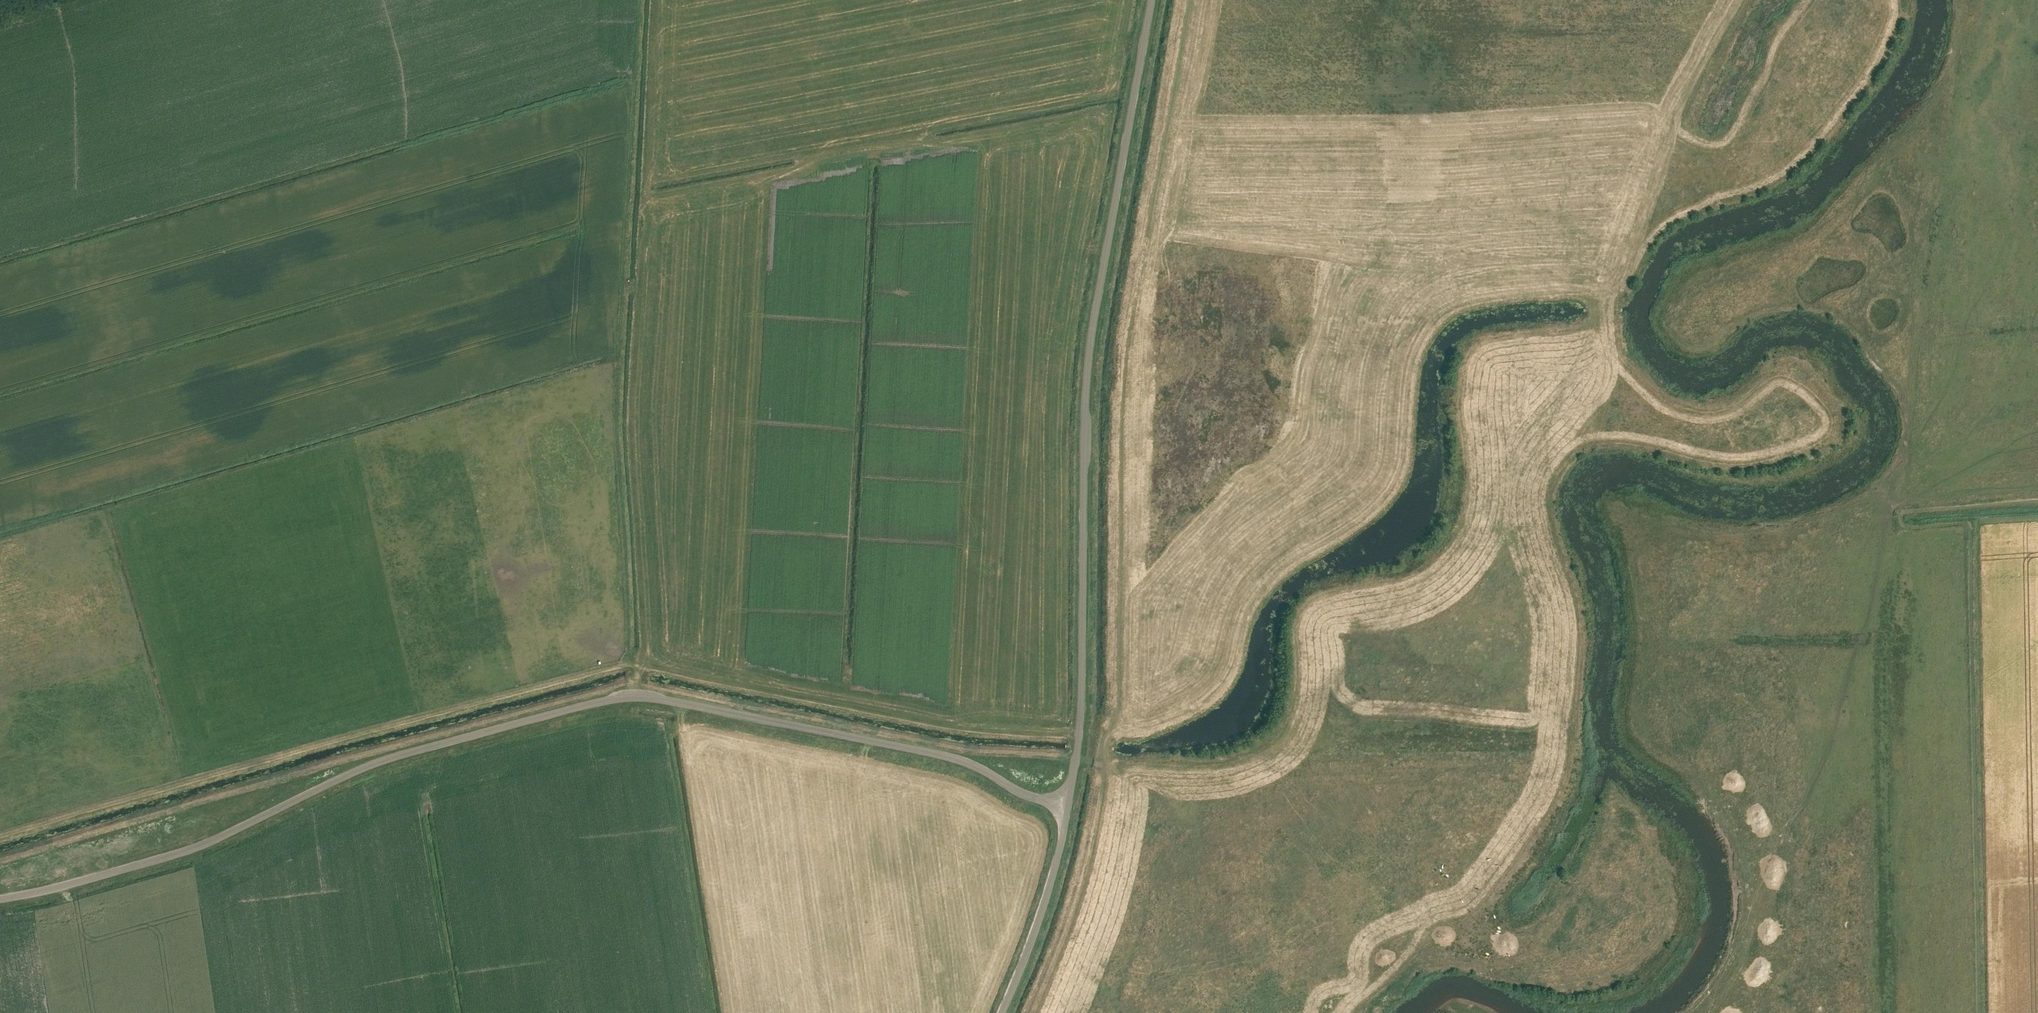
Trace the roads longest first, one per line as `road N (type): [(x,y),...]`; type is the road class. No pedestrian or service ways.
road 1 (unclassified): [(1068,805),(954,758),(625,700),(392,759),(194,848),(0,899)]
road 2 (unclassified): [(1068,805),(1079,732),(1089,352),(1151,0)]
road 3 (unclassified): [(1001,1012),(1052,878),(1068,805)]
road 4 (track): [(2037,504),(1902,512)]

